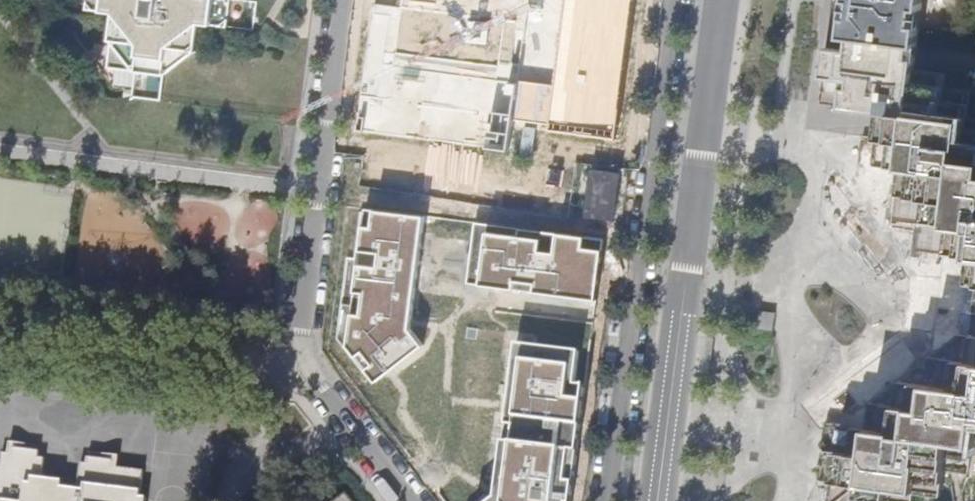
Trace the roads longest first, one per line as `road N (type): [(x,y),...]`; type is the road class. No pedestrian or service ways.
road 1 (residential): [(672,0),(607,500)]
road 2 (residential): [(316,379),(304,330),(345,0)]
road 3 (residential): [(316,379),(0,344)]
road 4 (residential): [(405,500),(316,379)]

